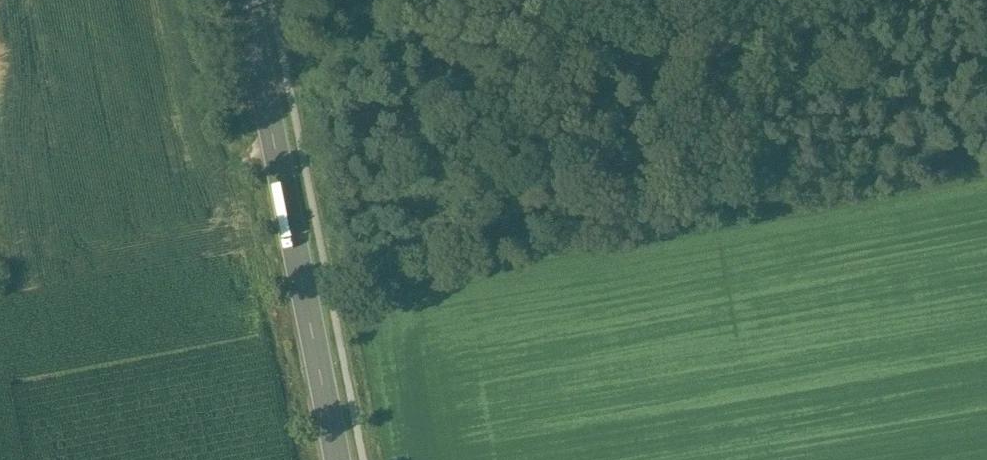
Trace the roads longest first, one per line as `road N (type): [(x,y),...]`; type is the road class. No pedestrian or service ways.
road 1 (secondary): [(245,0),(336,459)]
road 2 (track): [(264,99),(316,75),(387,0)]

